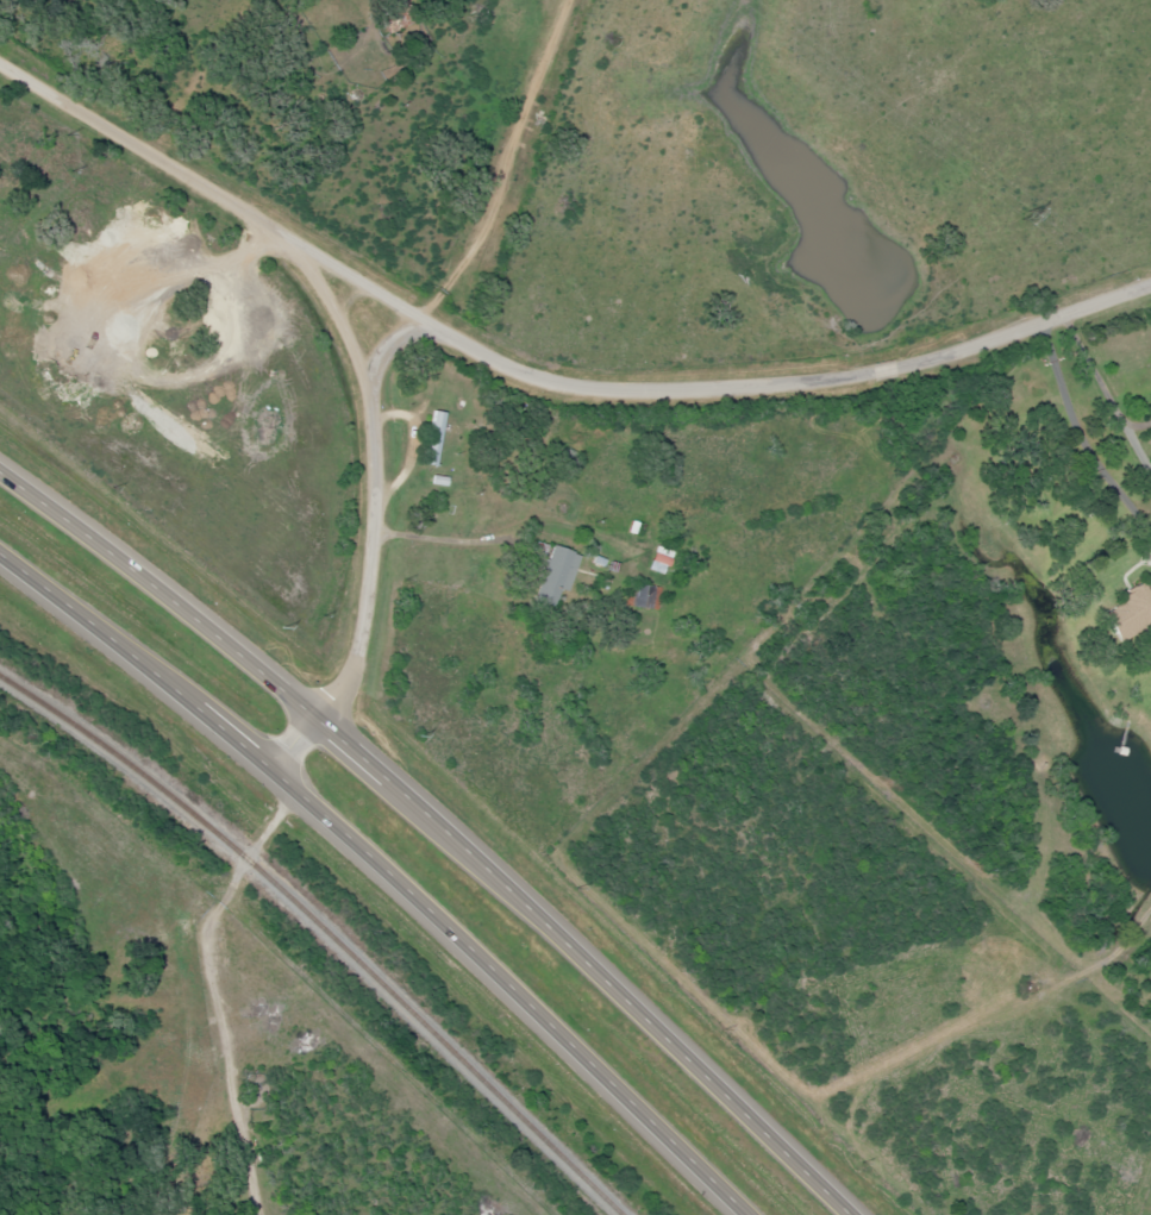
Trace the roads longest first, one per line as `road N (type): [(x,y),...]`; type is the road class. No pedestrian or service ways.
road 1 (residential): [(0,55),(481,349),(543,375),(664,386),(845,374),(936,356),(1150,283)]
road 2 (trunk): [(849,1214),(320,716),(0,471)]
road 3 (trunk): [(0,559),(83,618),(373,860),(745,1214)]
road 4 (residential): [(259,213),(305,253),(334,296),(362,352),(380,421),(381,513),(358,651),(348,688),(320,716)]
road 5 (residential): [(412,306),(536,54),(554,0)]
road 6 (residential): [(975,344),(1113,624)]
road 7 (residential): [(352,677),(438,687),(528,725),(592,776)]
road 8 (residential): [(294,796),(243,858),(224,902)]

